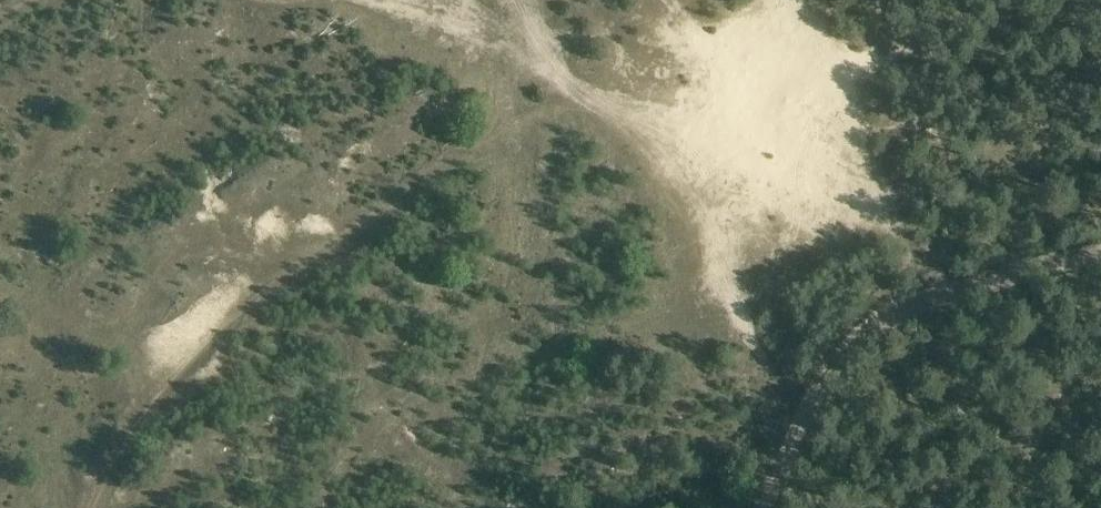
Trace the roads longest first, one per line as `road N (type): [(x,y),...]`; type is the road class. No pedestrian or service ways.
road 1 (track): [(96,507),(140,418),(235,313),(472,149),(496,123),(537,29)]
road 2 (track): [(945,294),(899,230),(757,150),(627,110),(568,78),(548,58),(529,0)]
road 3 (track): [(761,507),(823,387),(851,349),(892,318),(945,294),(1100,256)]

